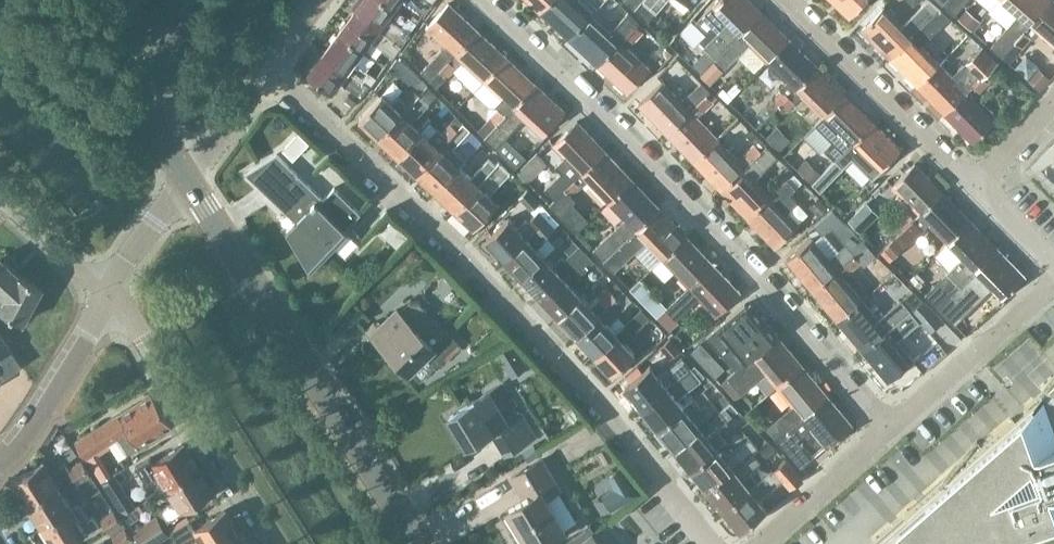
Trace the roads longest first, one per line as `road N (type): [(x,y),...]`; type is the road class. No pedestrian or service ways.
road 1 (residential): [(712,543),(596,397),(460,251),(265,71)]
road 2 (residential): [(481,0),(637,150),(890,427)]
road 3 (secondary): [(421,543),(208,211)]
road 4 (residential): [(278,543),(159,355),(112,297)]
road 5 (residential): [(975,184),(789,0)]
road 6 (residential): [(890,427),(1053,283)]
road 7 (residential): [(0,463),(34,426),(112,297)]
road 8 (residential): [(758,543),(890,427)]
road 9 (residential): [(112,297),(53,247),(41,224),(0,185)]
road 10 (unclassified): [(112,297),(141,255),(208,211)]
road 11 (secondary): [(158,118),(119,0)]

